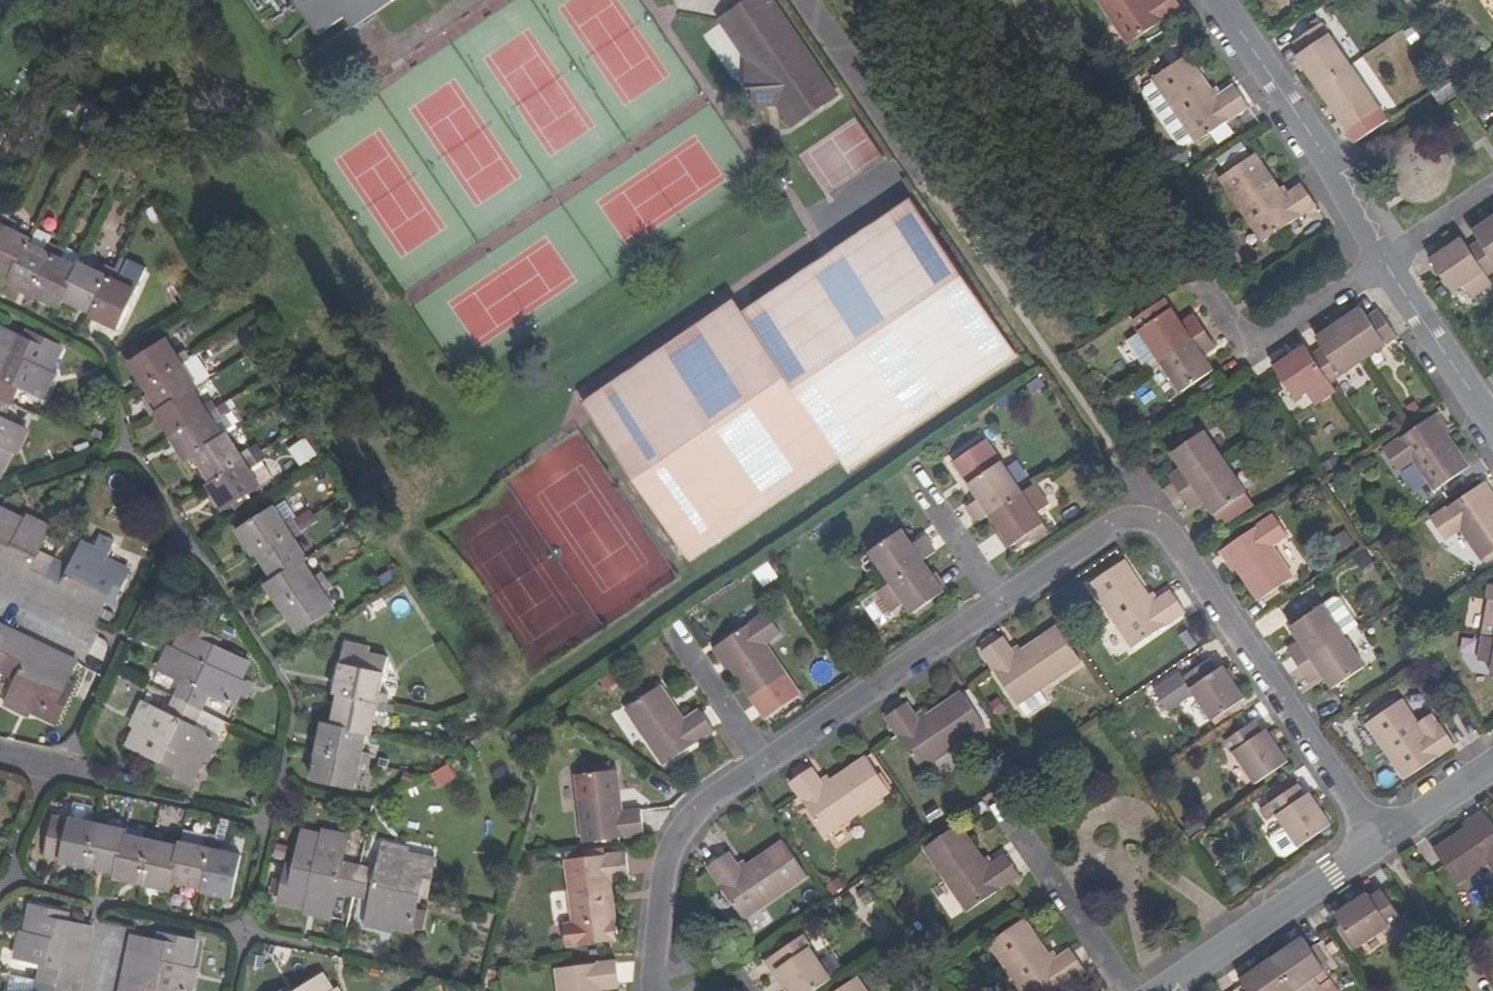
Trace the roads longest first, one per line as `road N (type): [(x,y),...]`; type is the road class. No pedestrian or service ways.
road 1 (residential): [(1380,841),(1167,528),(1135,520),(1112,525),(1002,603)]
road 2 (residential): [(1387,262),(1220,0)]
road 3 (residential): [(1002,603),(762,764)]
road 4 (residential): [(1187,272),(1243,355),(1387,262)]
road 5 (residential): [(762,764),(686,821),(668,854),(653,969),(657,990)]
road 6 (residential): [(1163,990),(1380,841)]
road 7 (residential): [(1130,990),(999,801)]
road 8 (residential): [(1492,419),(1387,262)]
road 9 (residential): [(762,764),(672,623)]
road 10 (residential): [(924,492),(1002,603)]
road 11 (residential): [(1380,841),(1492,766)]
road 12 (residential): [(1387,262),(1492,186)]

